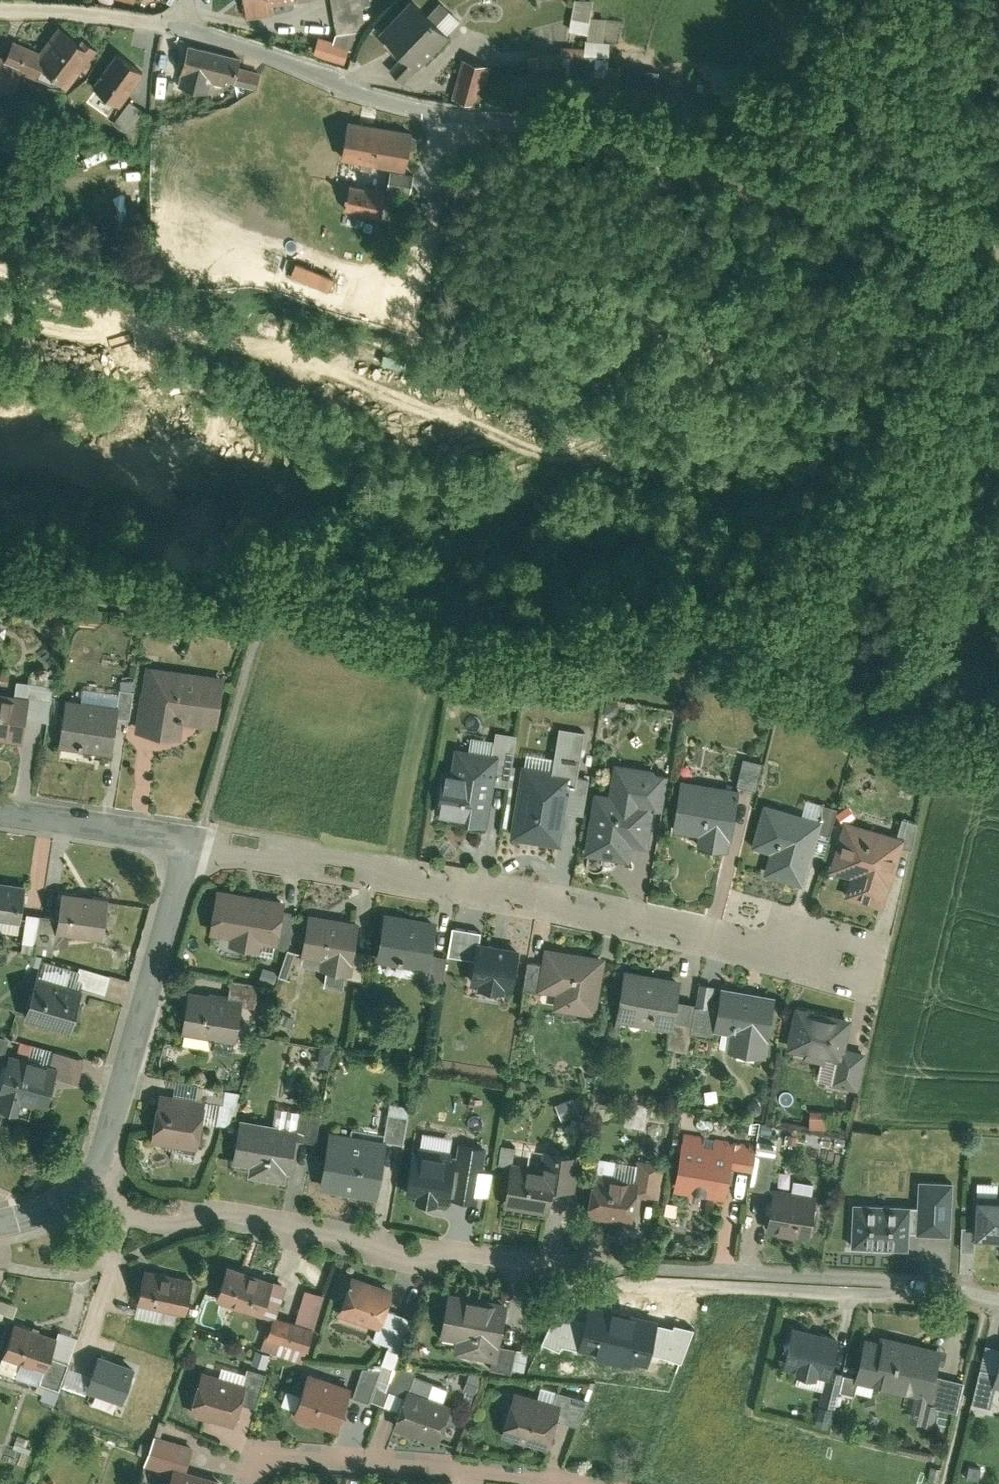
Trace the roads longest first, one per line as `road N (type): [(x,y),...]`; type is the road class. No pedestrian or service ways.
road 1 (residential): [(998,230),(610,124),(416,107),(282,57),(183,32)]
road 2 (residential): [(199,833),(543,887),(848,958)]
road 3 (track): [(0,336),(111,355),(129,331),(245,342),(336,388),(539,468),(587,470)]
road 4 (residential): [(85,1186),(116,1210),(157,1220),(215,1215),(427,1241),(517,1265)]
road 5 (residential): [(517,1265),(597,1285),(821,1292),(926,1287)]
road 6 (residential): [(517,1265),(816,1275),(926,1287)]
road 7 (residential): [(199,833),(85,1186)]
road 8 (residential): [(243,1483),(254,1460),(285,1448),(573,1483)]
road 9 (residential): [(0,806),(199,833)]
road 10 (residential): [(183,32),(124,16),(0,5)]
road 11 (track): [(129,331),(0,258)]
road 12 (track): [(111,355),(221,435)]

